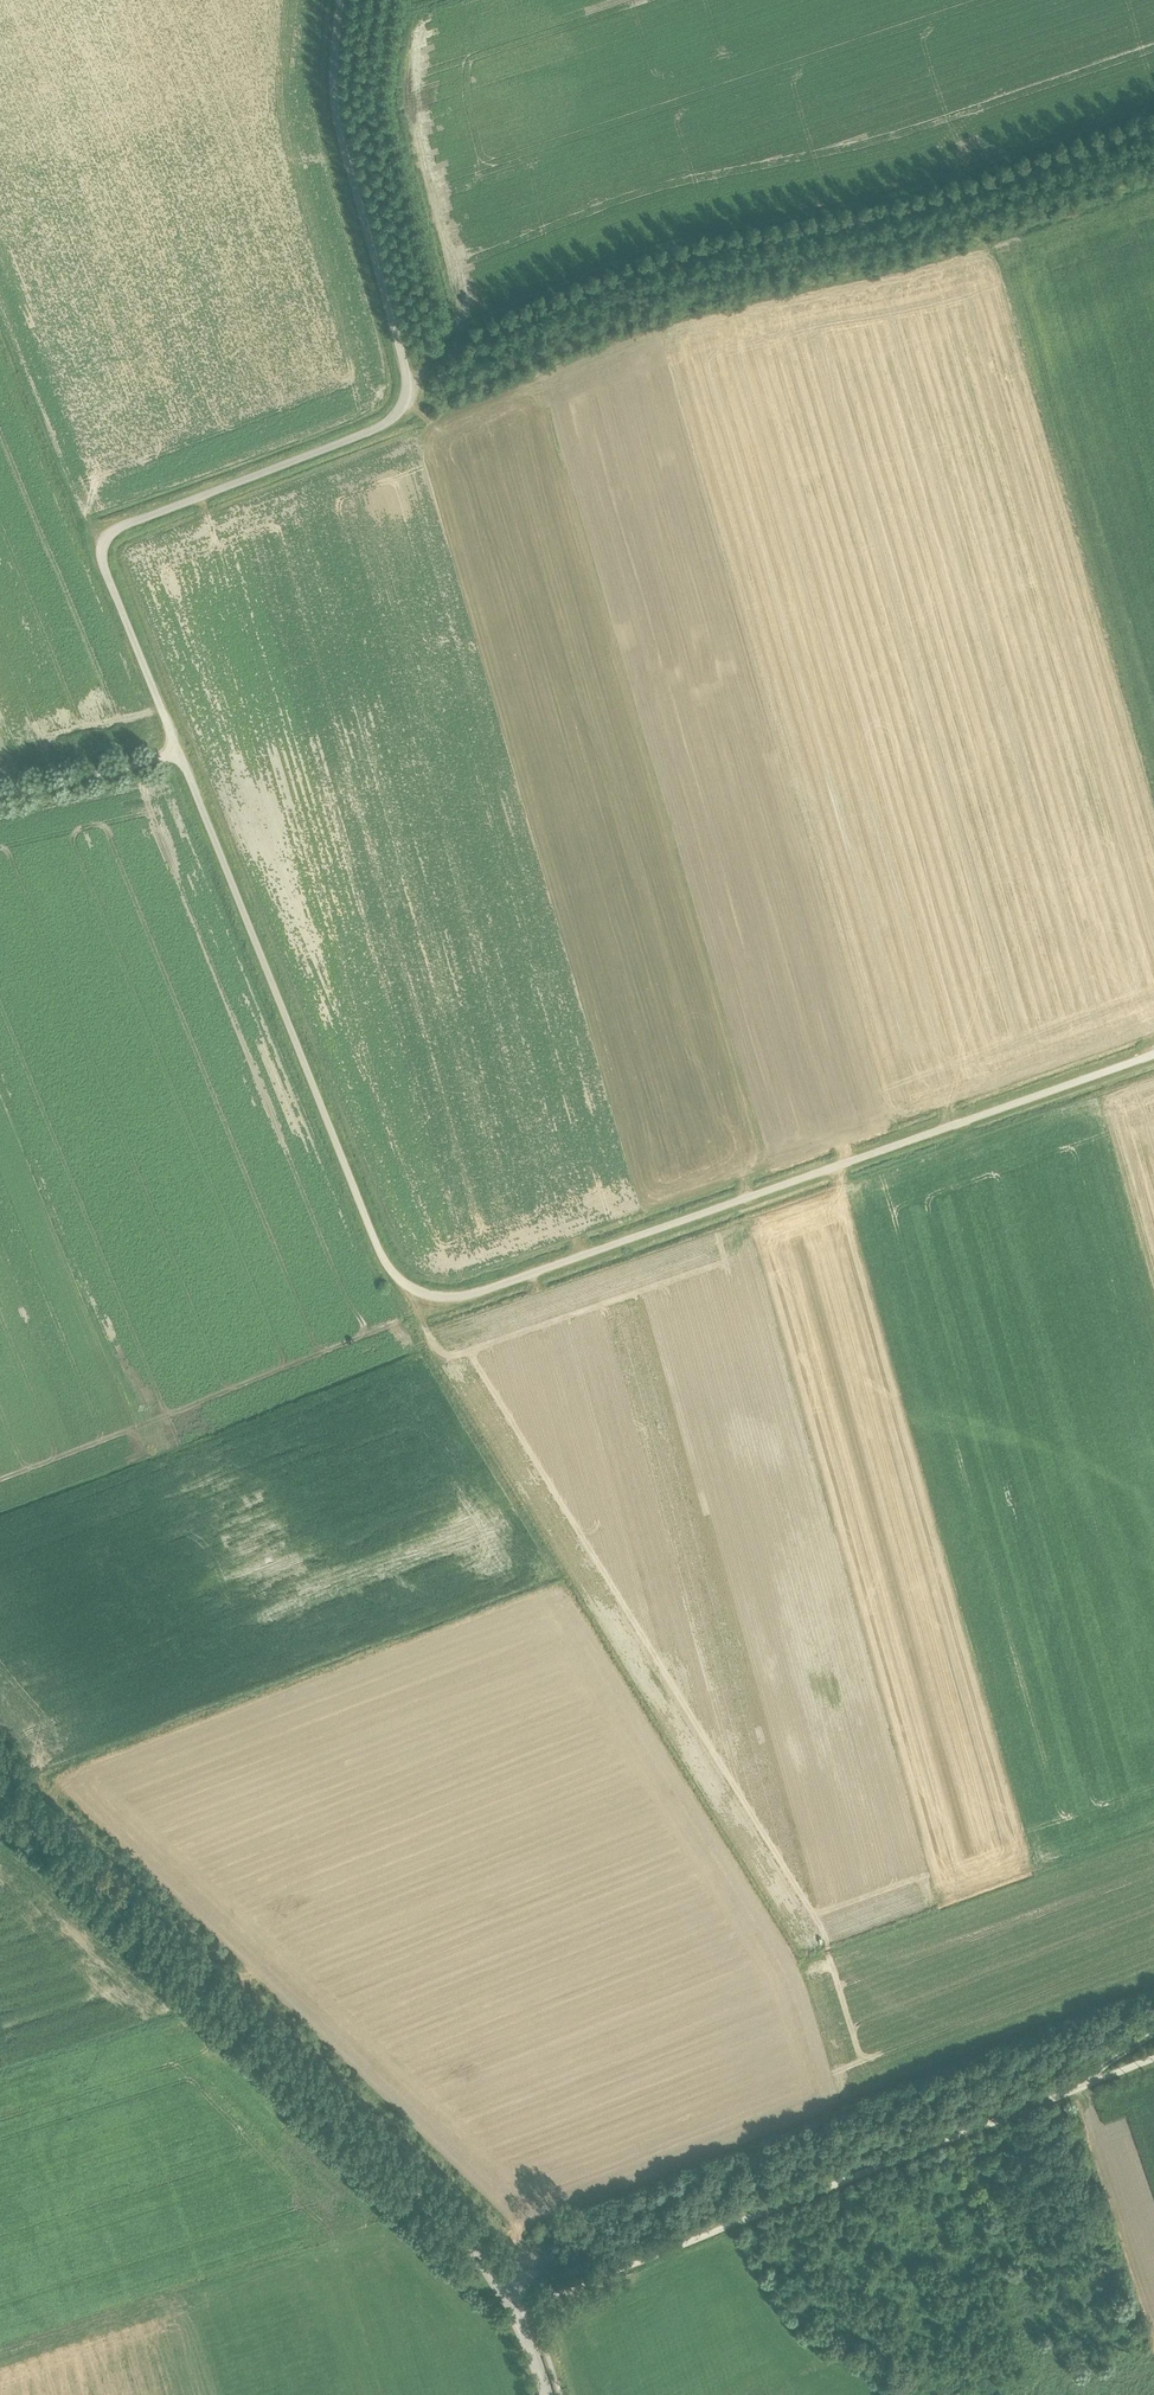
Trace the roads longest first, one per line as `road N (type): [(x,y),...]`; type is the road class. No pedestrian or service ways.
road 1 (unclassified): [(1153,1054),(477,1293),(424,1293),(383,1260),(179,755)]
road 2 (unclassified): [(179,755),(102,559),(107,535),(371,430),(406,401),(408,383),(333,95),(339,0)]
road 3 (tertiary): [(515,2306),(431,2199),(0,1787)]
road 4 (unclassified): [(515,2306),(1153,2058)]
road 5 (unclassified): [(179,755),(0,797)]

